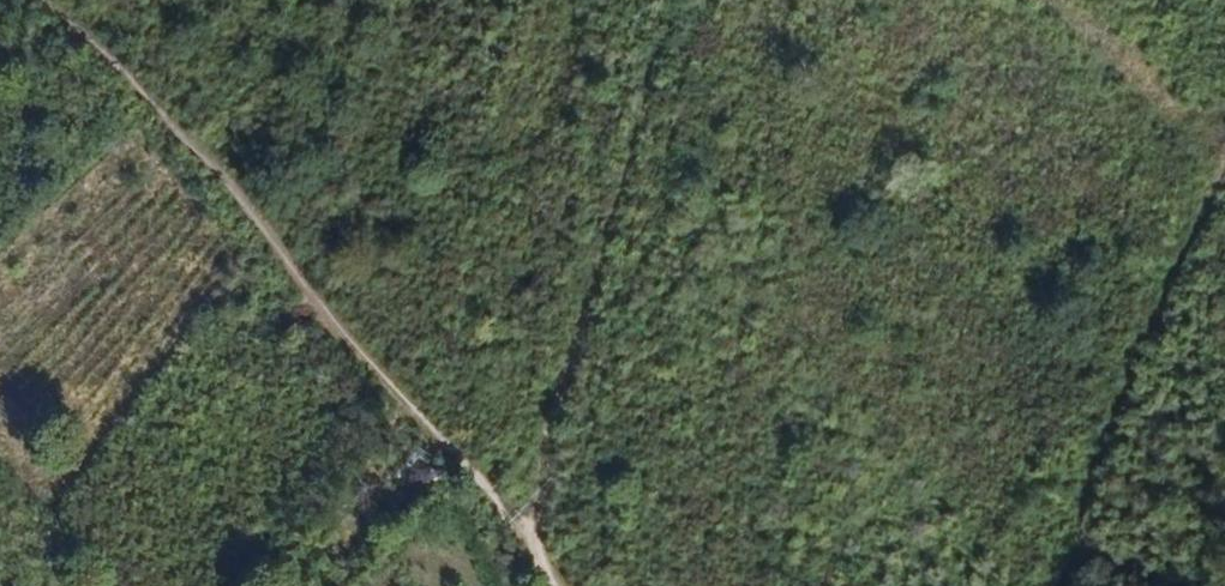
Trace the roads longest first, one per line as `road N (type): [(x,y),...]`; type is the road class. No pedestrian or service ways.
road 1 (track): [(532,532),(345,338),(227,179),(56,0)]
road 2 (track): [(532,532),(546,428),(683,0)]
road 3 (track): [(1224,190),(1091,480),(1067,585)]

